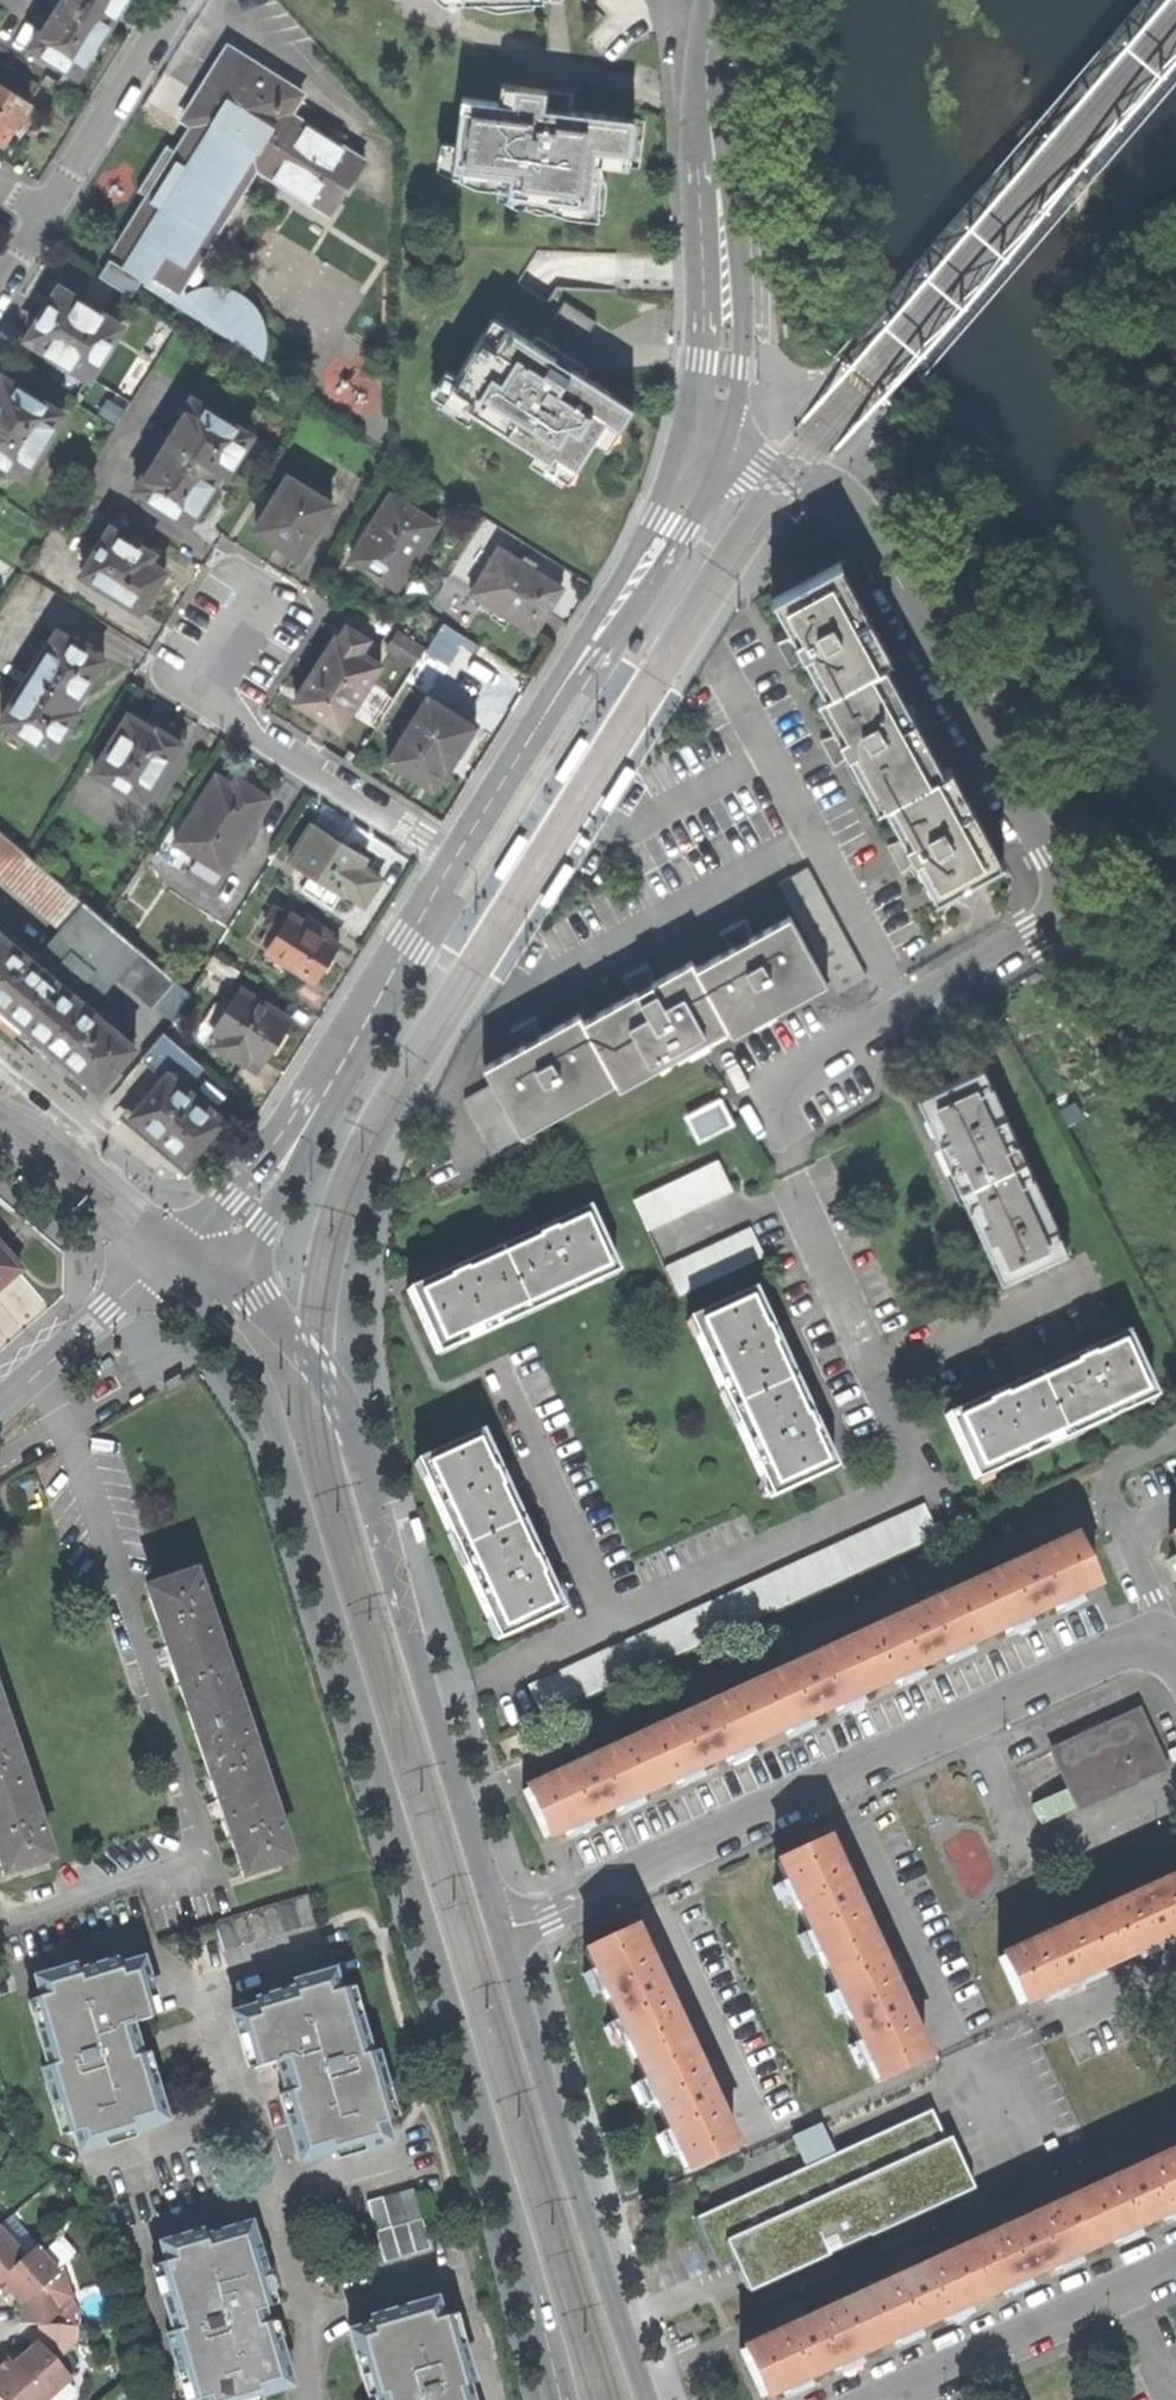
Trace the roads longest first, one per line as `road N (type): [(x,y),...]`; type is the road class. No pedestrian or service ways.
road 1 (secondary): [(177,1255),(205,1316),(263,1391),(280,1438),(512,2207),(560,2399)]
road 2 (residential): [(500,1929),(548,1917),(1125,1643),(1168,1639),(1175,1657)]
road 3 (secondary): [(500,1929),(361,1445),(326,1377),(259,1301)]
road 4 (residential): [(710,436),(861,512),(1075,906)]
road 5 (residential): [(461,863),(673,527),(710,436)]
road 6 (secondary): [(646,2399),(500,1929)]
road 7 (unclassified): [(710,436),(724,367),(710,78),(717,0)]
road 8 (residential): [(461,863),(203,695),(243,634)]
road 9 (residential): [(1075,906),(761,1097)]
road 10 (residential): [(1175,2266),(885,2399)]
road 11 (residential): [(311,1122),(461,863)]
road 12 (residential): [(47,215),(181,0)]
road 13 (residential): [(0,1407),(177,1255)]
road 14 (secondary): [(0,1106),(177,1255)]
road 15 (residential): [(1075,906),(1175,1080)]
road 16 (residential): [(311,1122),(177,1255)]

